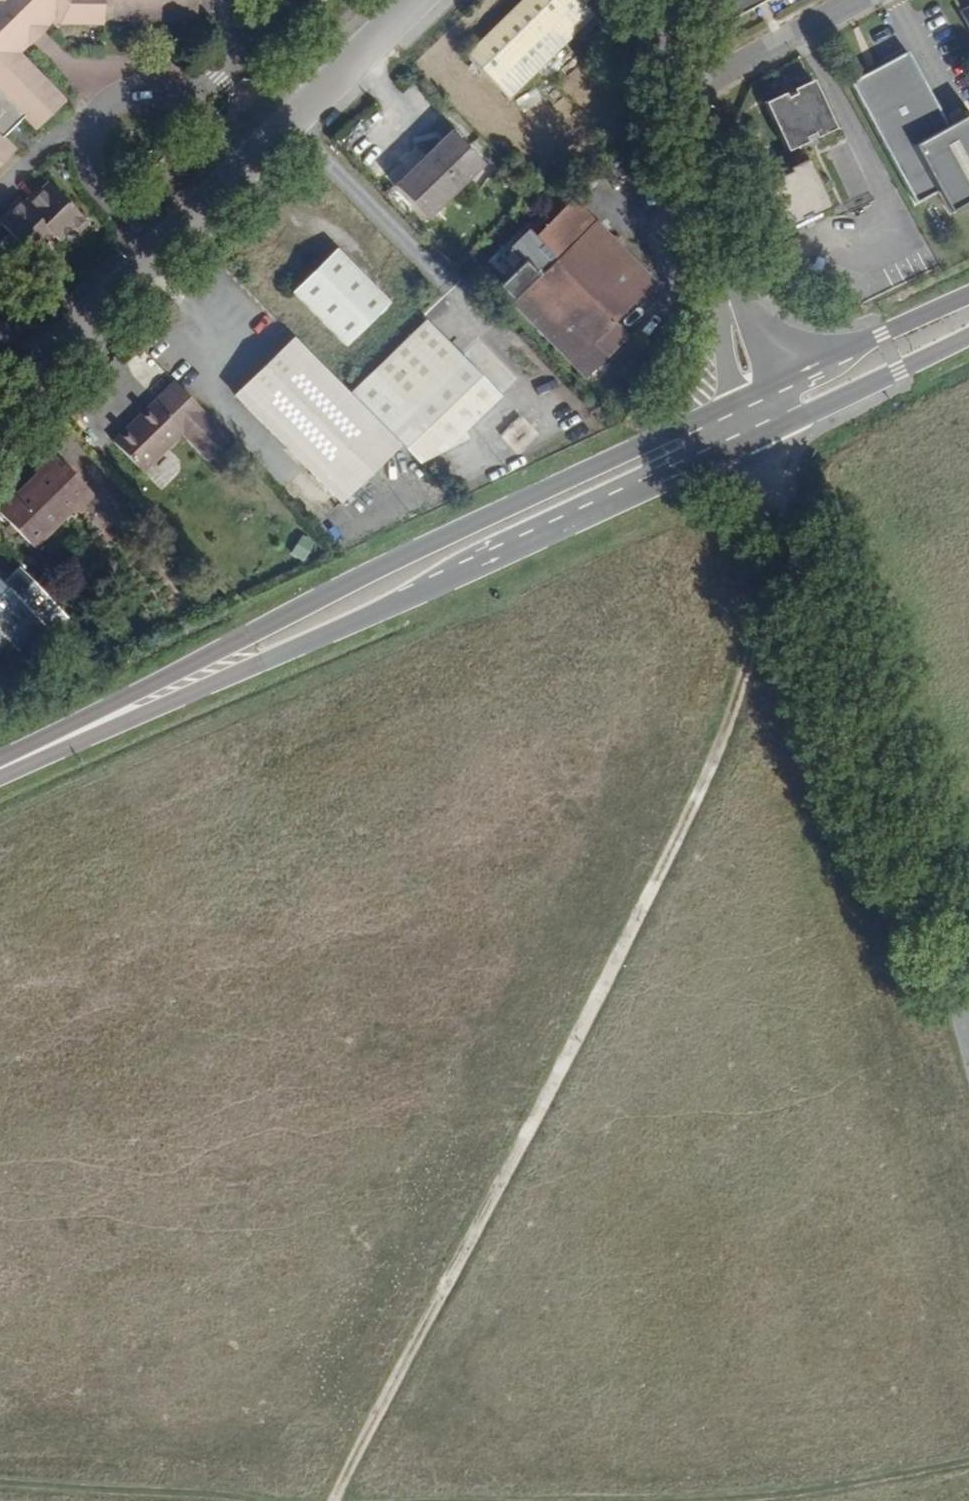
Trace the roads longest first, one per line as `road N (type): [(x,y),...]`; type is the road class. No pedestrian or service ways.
road 1 (track): [(335,1500),(558,1084),(696,796),(742,681),(786,528)]
road 2 (primary): [(755,395),(392,562),(33,753)]
road 3 (primary): [(33,753),(263,663),(761,436)]
road 4 (unclassified): [(761,436),(839,689),(968,1040)]
road 5 (residential): [(51,352),(409,0)]
road 6 (unclassified): [(674,98),(755,395)]
road 7 (track): [(708,1500),(968,1460)]
road 8 (track): [(0,1485),(258,1500)]
road 9 (primary): [(968,296),(755,395)]
road 10 (primary): [(761,436),(968,336)]
road 11 (residential): [(854,0),(674,98)]

